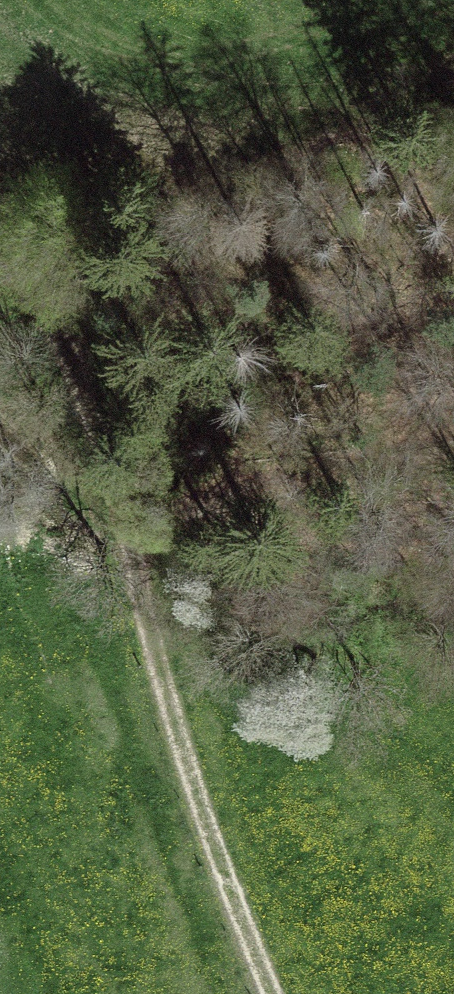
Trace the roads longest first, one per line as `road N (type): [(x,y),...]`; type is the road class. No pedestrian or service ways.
road 1 (track): [(117,519),(156,681),(223,879),(277,993)]
road 2 (track): [(117,519),(416,439),(453,436)]
road 3 (track): [(37,266),(117,519)]

